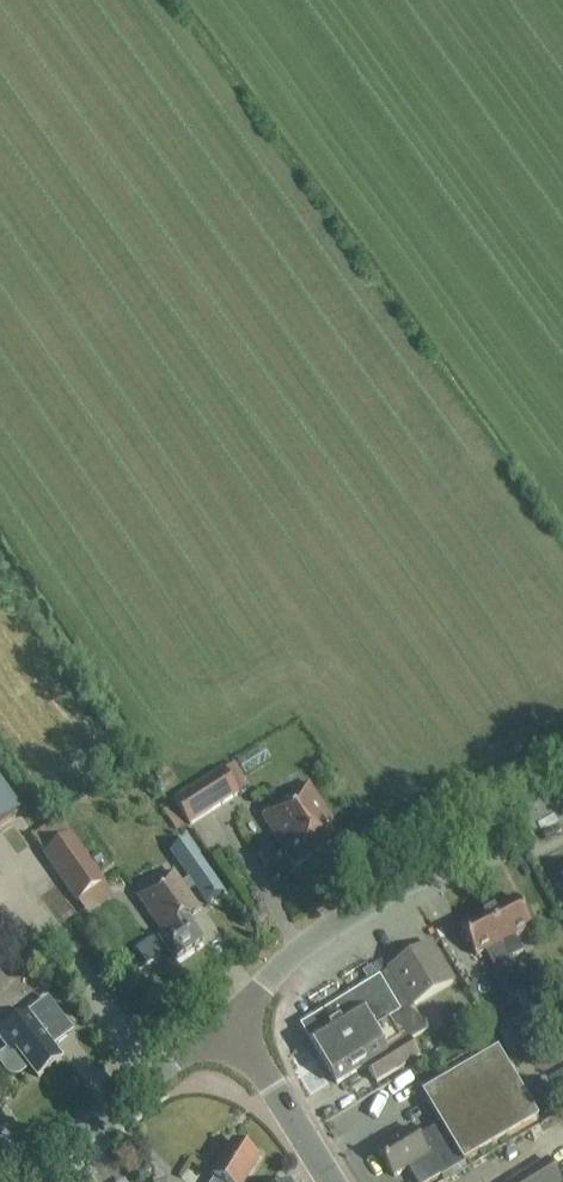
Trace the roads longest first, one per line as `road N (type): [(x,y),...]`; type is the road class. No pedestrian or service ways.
road 1 (tertiary): [(226,1019),(336,923),(562,802)]
road 2 (unclassified): [(19,1181),(226,1019)]
road 3 (tertiary): [(331,1181),(226,1019)]

